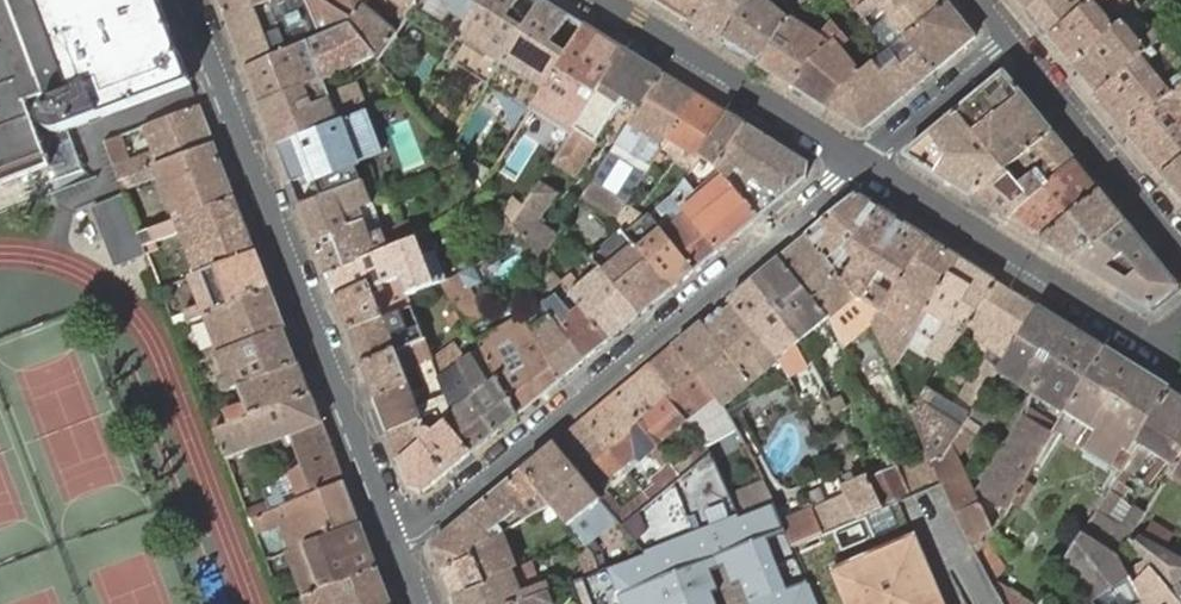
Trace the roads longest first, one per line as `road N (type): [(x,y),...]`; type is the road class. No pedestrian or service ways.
road 1 (residential): [(866,162),(441,514),(392,535)]
road 2 (tertiary): [(188,0),(392,535)]
road 3 (residential): [(866,162),(1155,339)]
road 4 (residential): [(609,0),(866,162)]
road 5 (tertiary): [(1180,252),(1012,43)]
road 6 (residential): [(1012,43),(866,162)]

